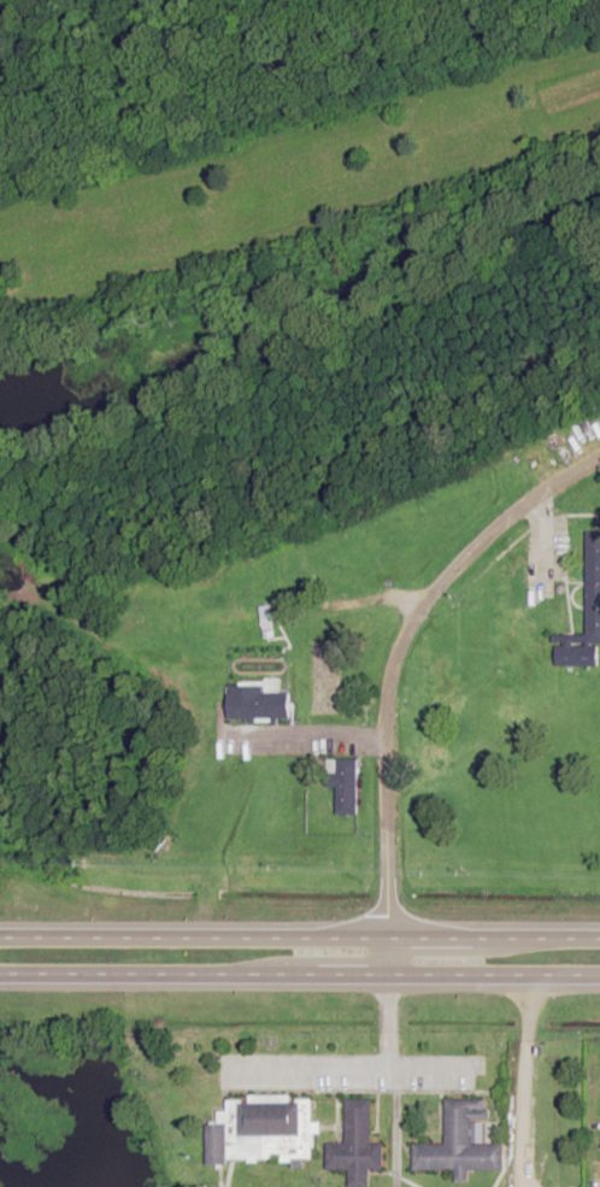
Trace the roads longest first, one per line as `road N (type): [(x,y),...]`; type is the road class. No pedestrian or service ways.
road 1 (trunk): [(0,974),(599,975)]
road 2 (trunk): [(599,939),(0,938)]
road 3 (residential): [(387,939),(386,741),(400,646),(428,597),(517,505),(599,459)]
road 4 (residential): [(387,939),(393,1186)]
road 5 (residential): [(533,975),(516,1186)]

